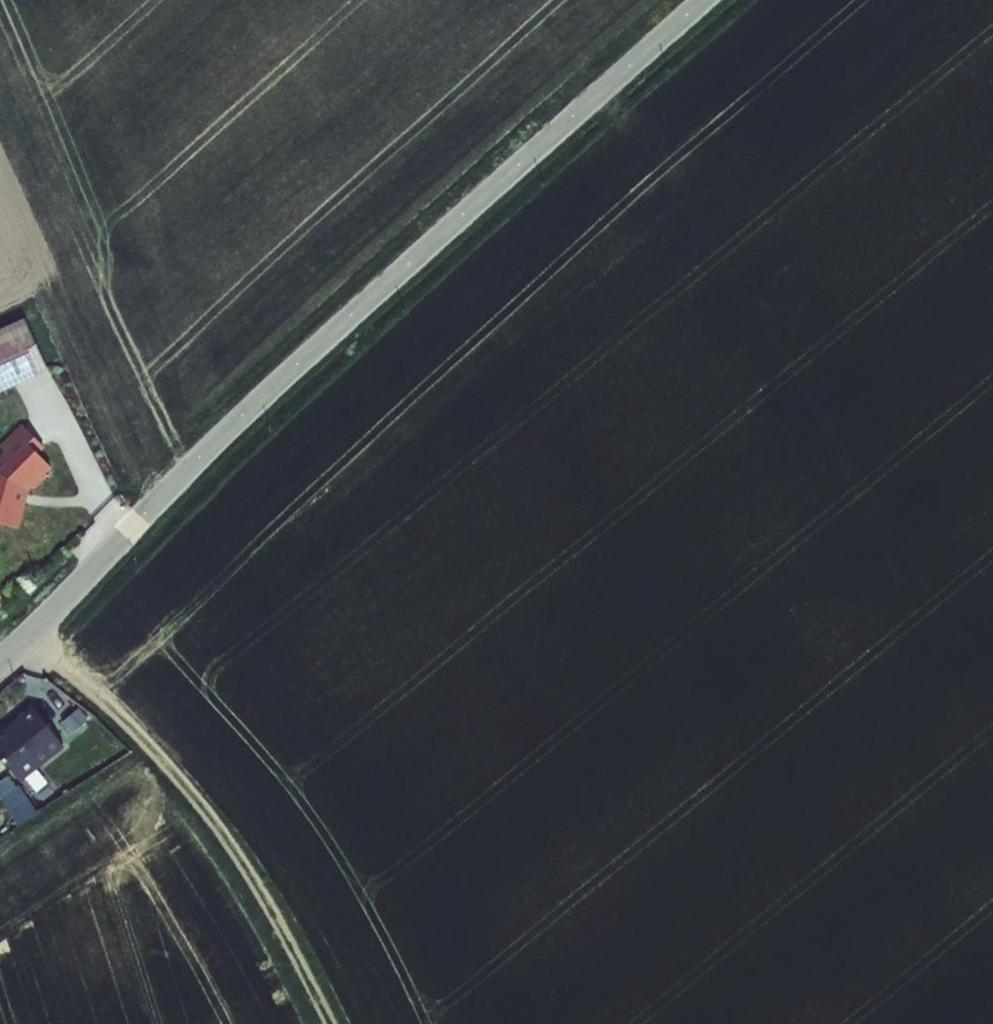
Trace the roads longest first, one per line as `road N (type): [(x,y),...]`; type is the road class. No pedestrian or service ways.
road 1 (tertiary): [(0,662),(279,384),(703,0)]
road 2 (track): [(325,1023),(190,795),(27,636)]

